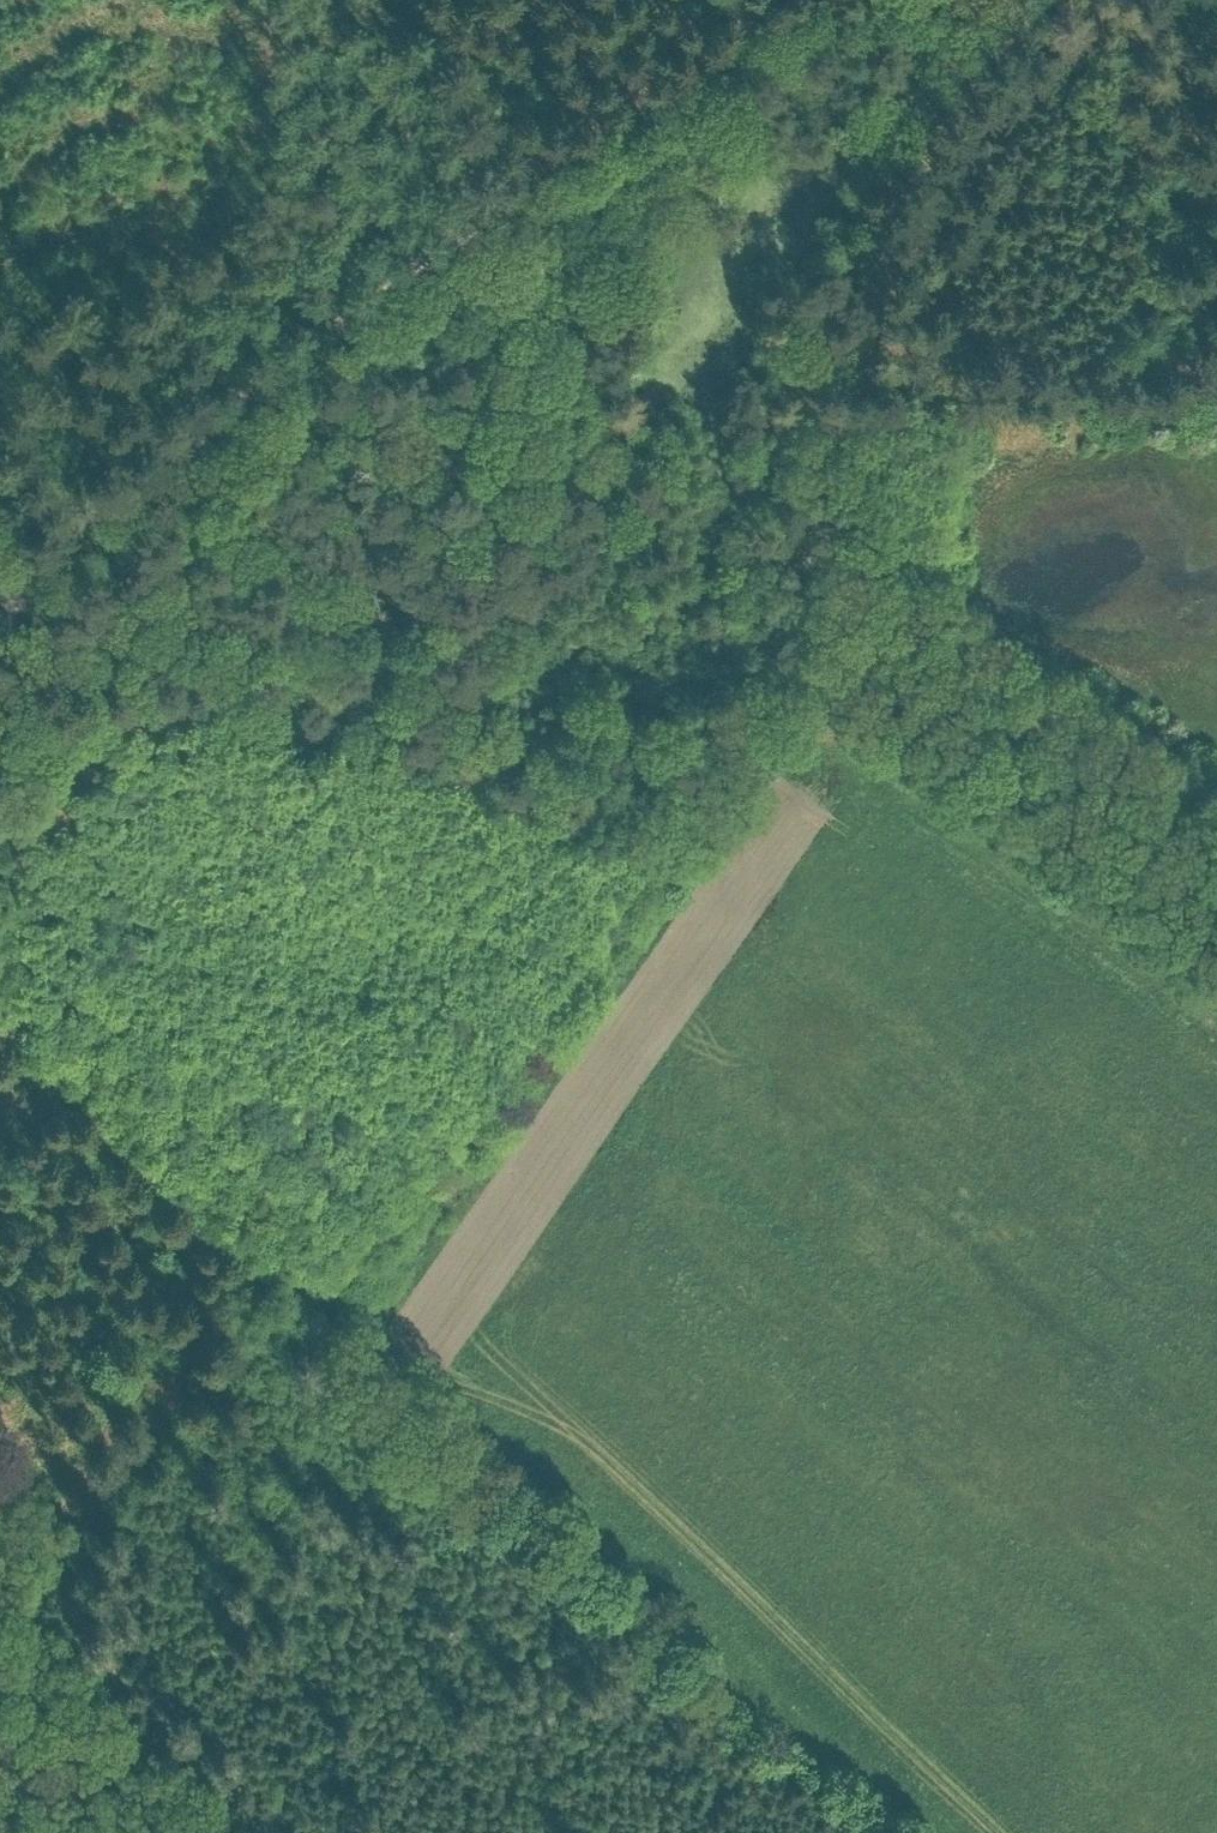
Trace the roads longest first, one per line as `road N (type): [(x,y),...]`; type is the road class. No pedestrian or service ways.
road 1 (track): [(815,0),(533,177),(5,588)]
road 2 (track): [(5,588),(0,715)]

